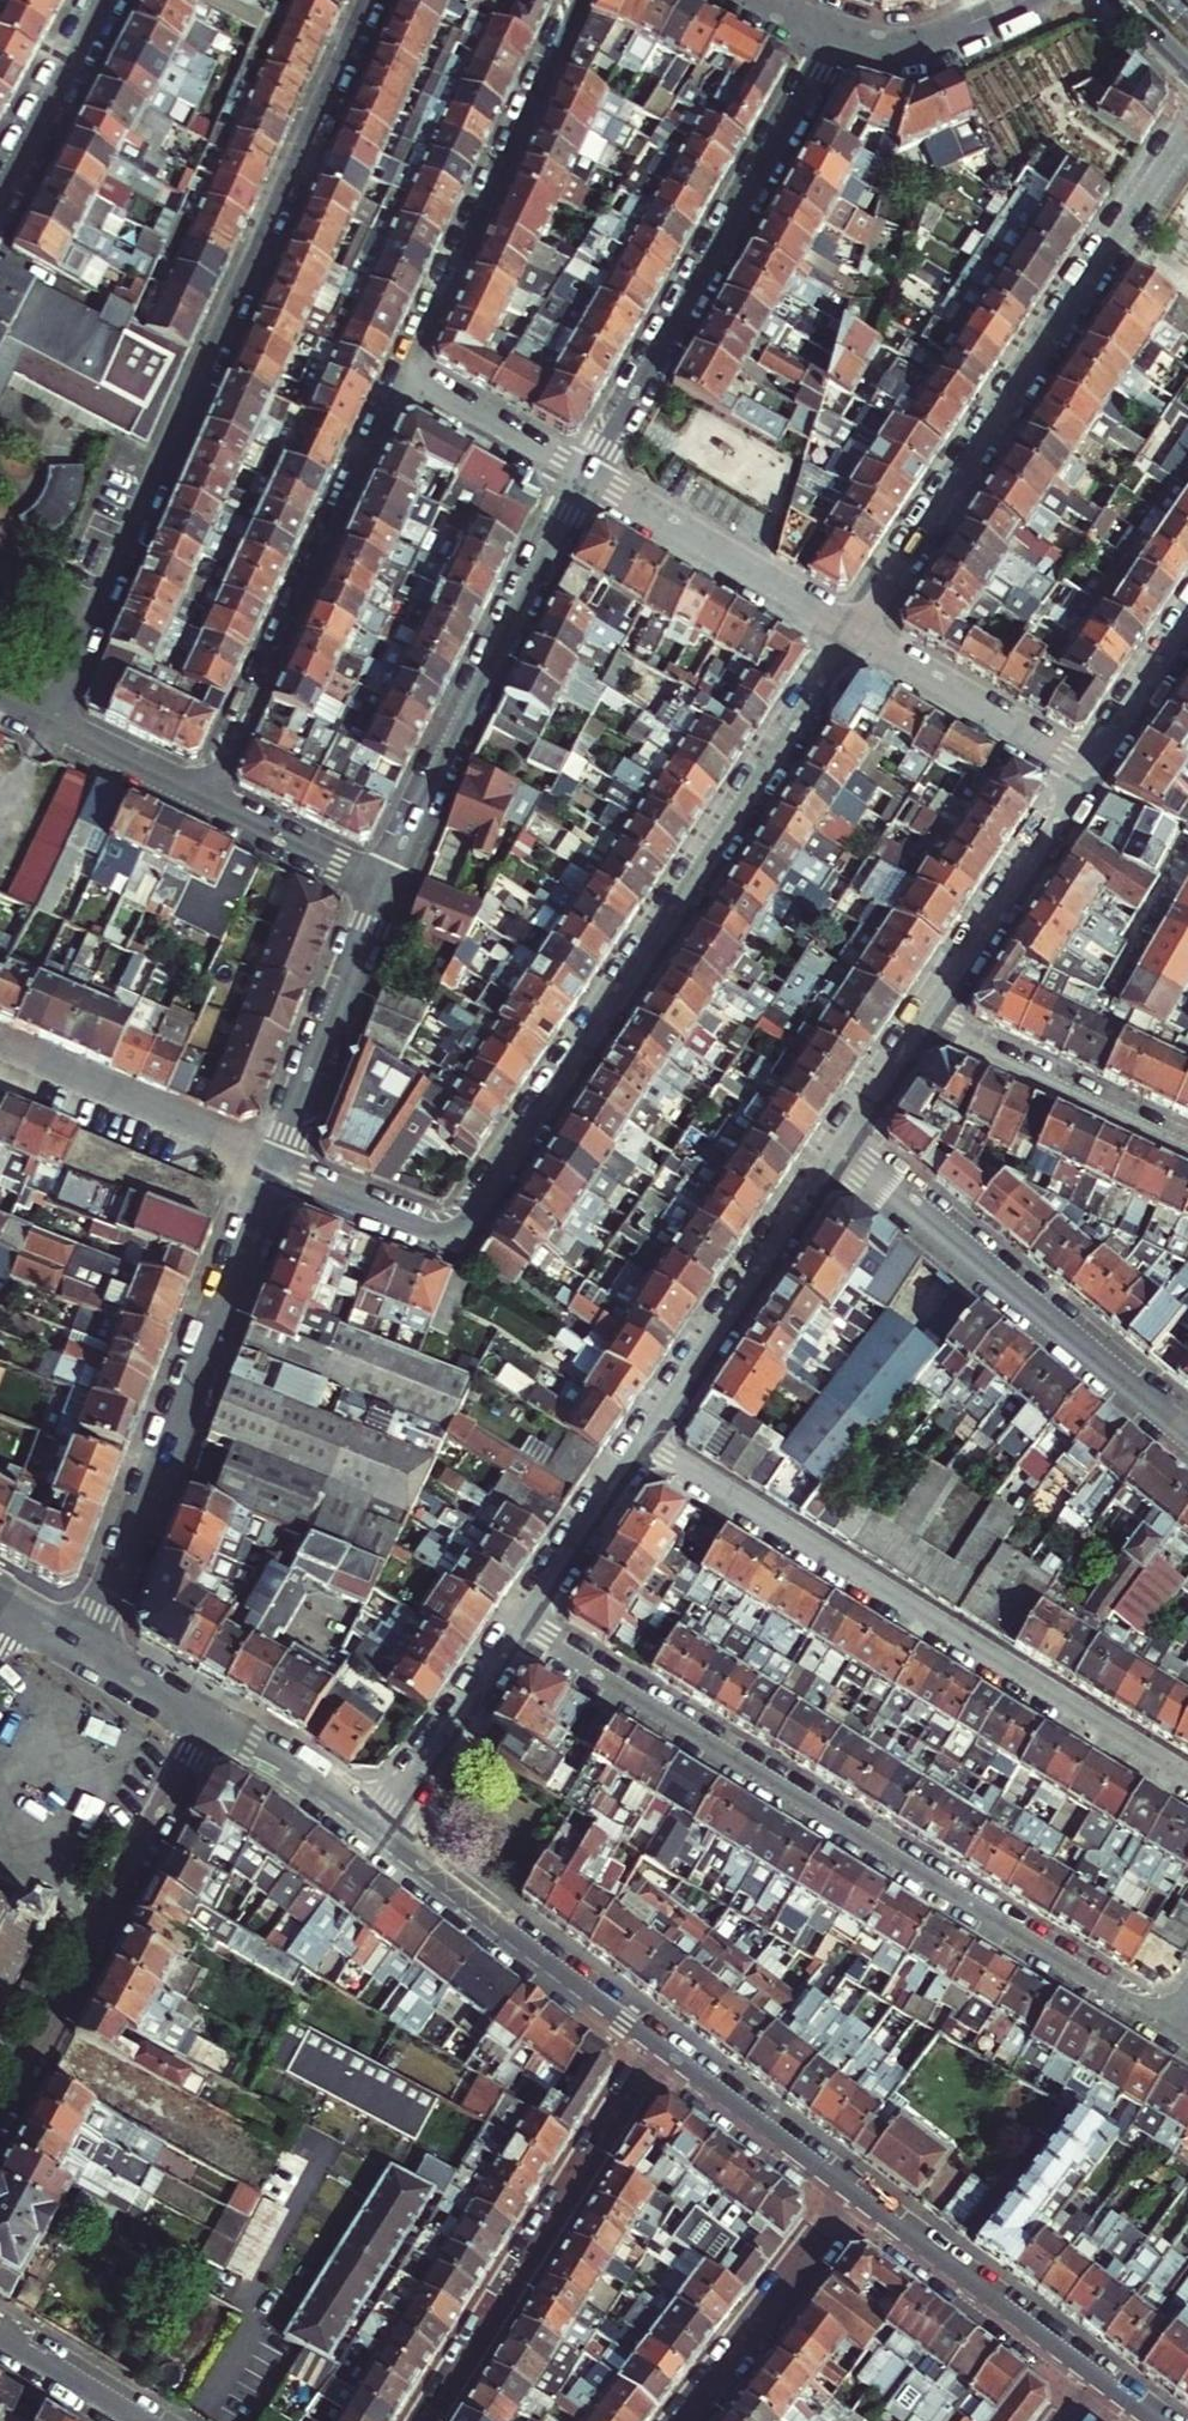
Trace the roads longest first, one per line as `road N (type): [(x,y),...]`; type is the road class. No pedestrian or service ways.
road 1 (residential): [(273,1171),(458,1243),(850,635)]
road 2 (residential): [(52,725),(367,0)]
road 3 (residential): [(1174,2031),(520,1627)]
road 4 (residential): [(642,1444),(1187,1780)]
road 5 (residential): [(850,635),(1187,137)]
road 6 (residential): [(838,32),(585,478)]
road 7 (residential): [(91,1646),(273,1171)]
road 8 (residential): [(406,377),(206,799)]
road 9 (residential): [(0,2121),(208,1717)]
road 10 (residential): [(585,478),(385,885)]
road 11 (residential): [(839,1147),(1187,1434)]
road 12 (residential): [(662,2050),(425,2420)]
road 13 (residential): [(581,0),(406,377)]
road 14 (tertiary): [(662,2050),(380,1832)]
road 15 (residential): [(642,1444),(839,1147)]
road 16 (residential): [(585,478),(850,635)]
road 17 (residential): [(385,885),(273,1171)]
road 18 (tertiary): [(1100,2382),(857,2197)]
road 19 (residential): [(0,1045),(179,1119),(273,1171)]
road 20 (residential): [(921,1023),(1086,776)]
road 21 (residential): [(921,1023),(1187,1147)]
road 22 (residential): [(686,2420),(857,2197)]
road 23 (residential): [(850,635),(1086,776)]
road 24 (residential): [(380,1832),(520,1627)]
road 25 (tertiary): [(857,2197),(662,2050)]
road 26 (residential): [(0,201),(107,0)]
road 27 (residential): [(520,1627),(642,1444)]
road 28 (tertiary): [(380,1832),(276,1755),(208,1717)]
road 29 (residential): [(406,377),(585,478)]
road 30 (residential): [(206,799),(385,885)]
road 31 (tertiary): [(1024,0),(954,33),(912,42),(838,32)]
road 32 (residential): [(1086,776),(1187,622)]
road 33 (residential): [(52,725),(206,799)]
road 34 (tertiary): [(0,2333),(135,2420)]
road 35 (residential): [(839,1147),(921,1023)]
road 36 (tertiary): [(208,1717),(91,1646)]

